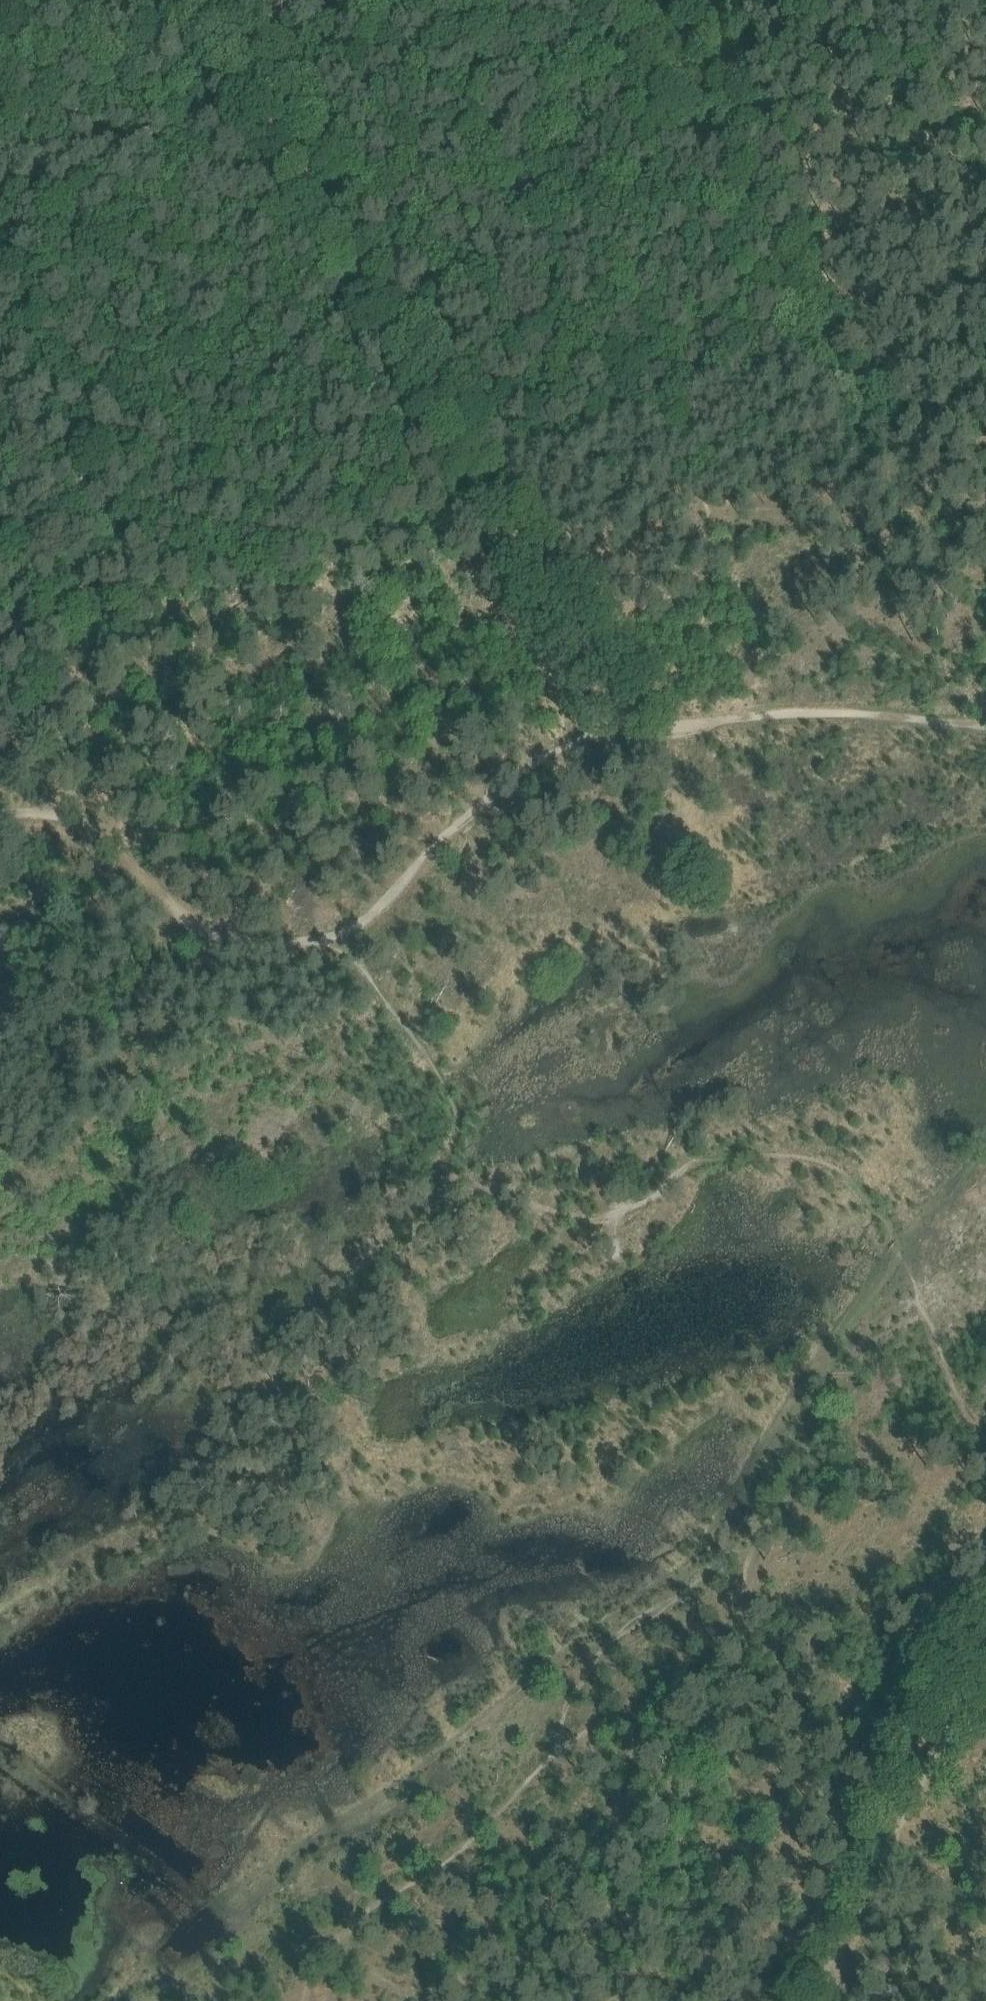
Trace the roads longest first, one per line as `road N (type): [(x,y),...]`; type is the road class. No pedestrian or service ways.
road 1 (track): [(985,1594),(794,2000)]
road 2 (track): [(379,0),(262,79),(0,226)]
road 3 (track): [(631,727),(458,440)]
road 4 (track): [(384,311),(284,132)]
road 5 (track): [(284,132),(214,0)]

